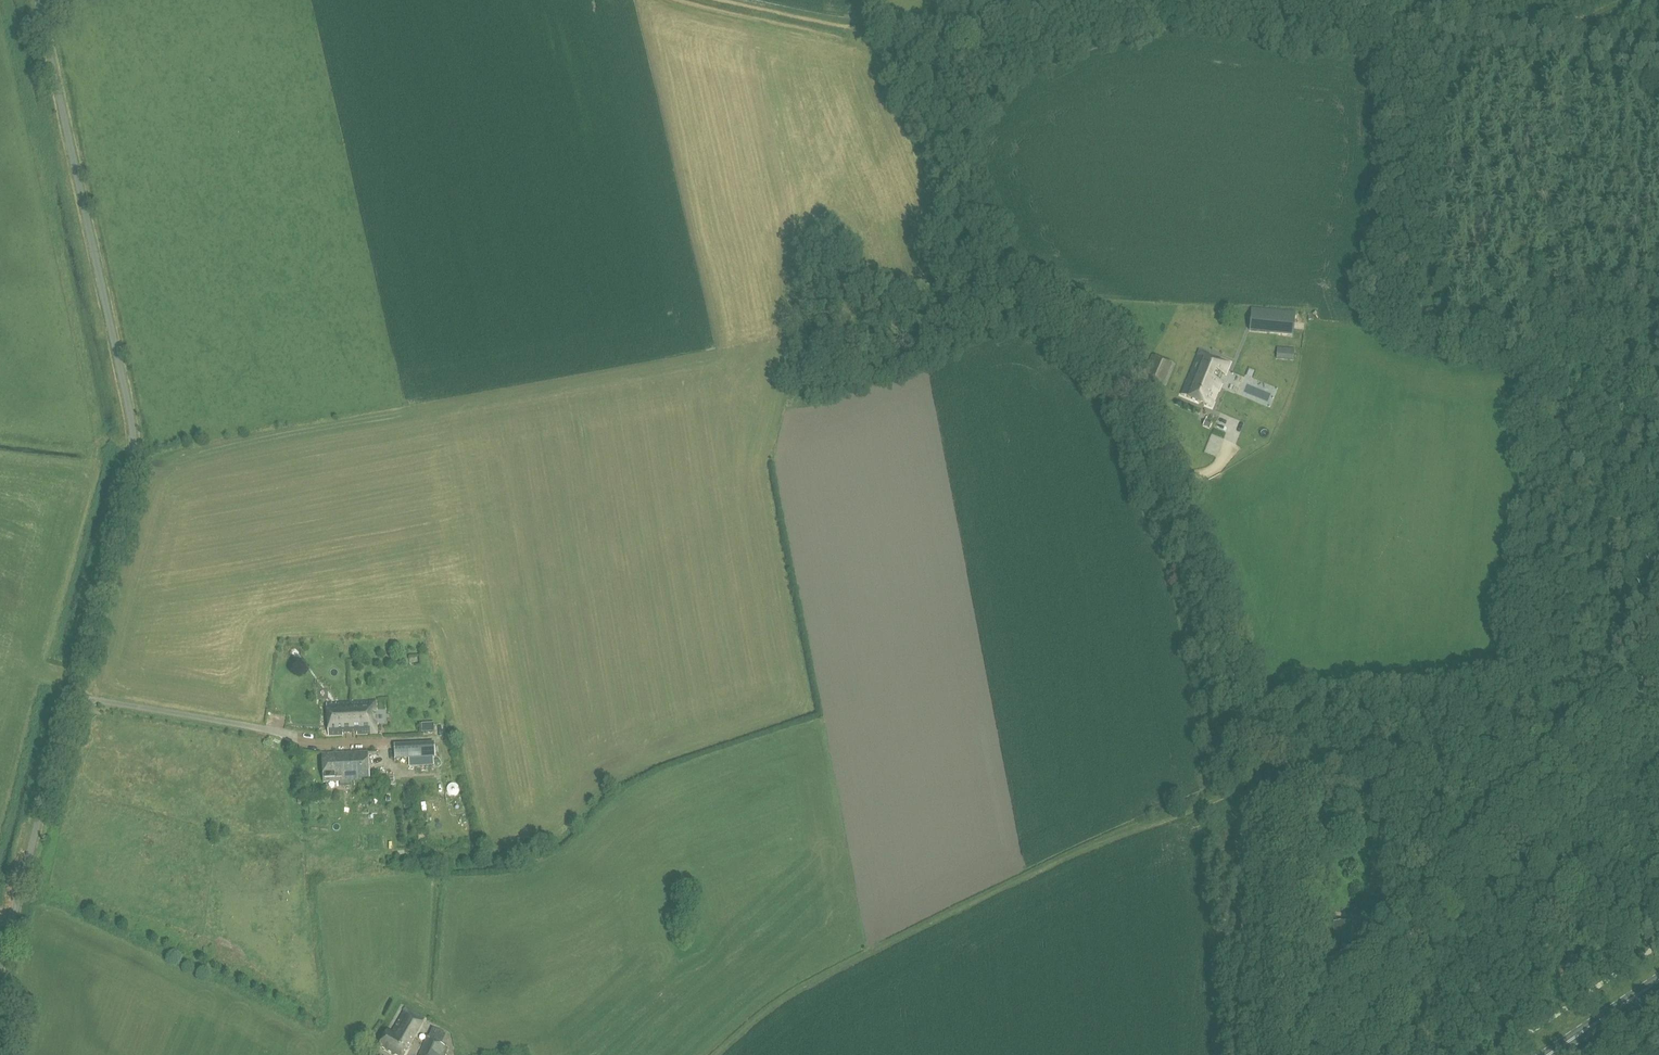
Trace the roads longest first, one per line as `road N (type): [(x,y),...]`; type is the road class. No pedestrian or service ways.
road 1 (unclassified): [(0,960),(130,447),(37,0)]
road 2 (track): [(1165,460),(1210,578),(1266,774)]
road 3 (track): [(1266,774),(1293,902),(1285,1054)]
road 4 (primary): [(1547,1054),(1658,980)]

